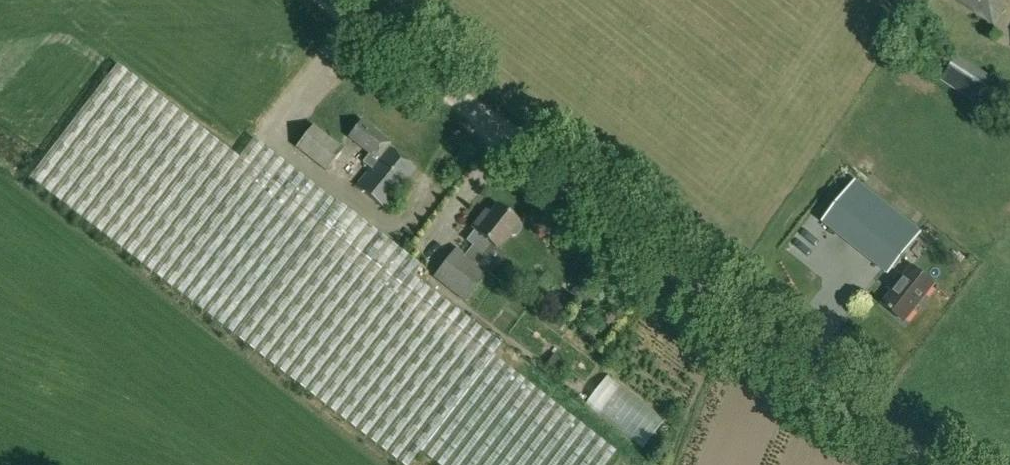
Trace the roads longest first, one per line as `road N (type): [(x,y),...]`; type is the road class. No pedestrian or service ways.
road 1 (unclassified): [(925,464),(331,0)]

